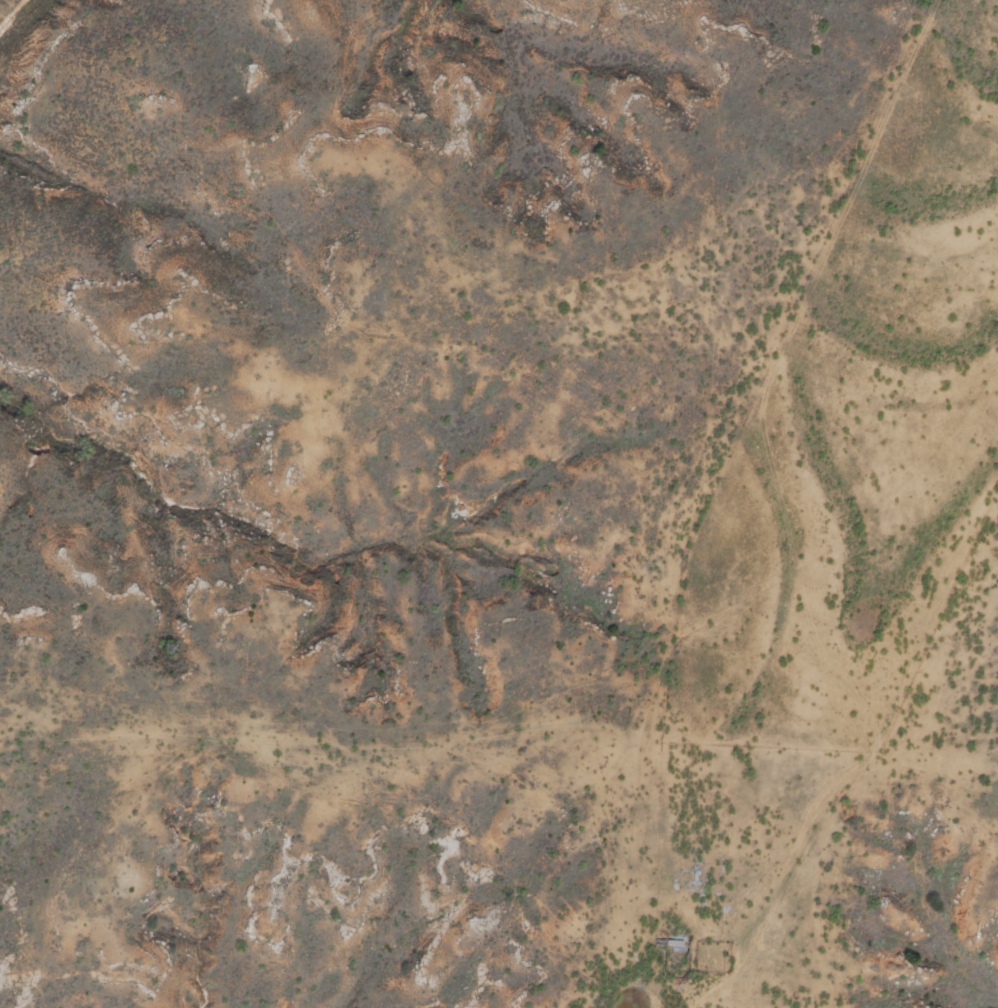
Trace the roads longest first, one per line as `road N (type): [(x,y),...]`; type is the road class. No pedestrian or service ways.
road 1 (residential): [(0,757),(113,736),(405,745),(574,719),(606,722),(634,740),(648,781),(647,885),(657,956),(700,998),(746,1007)]

